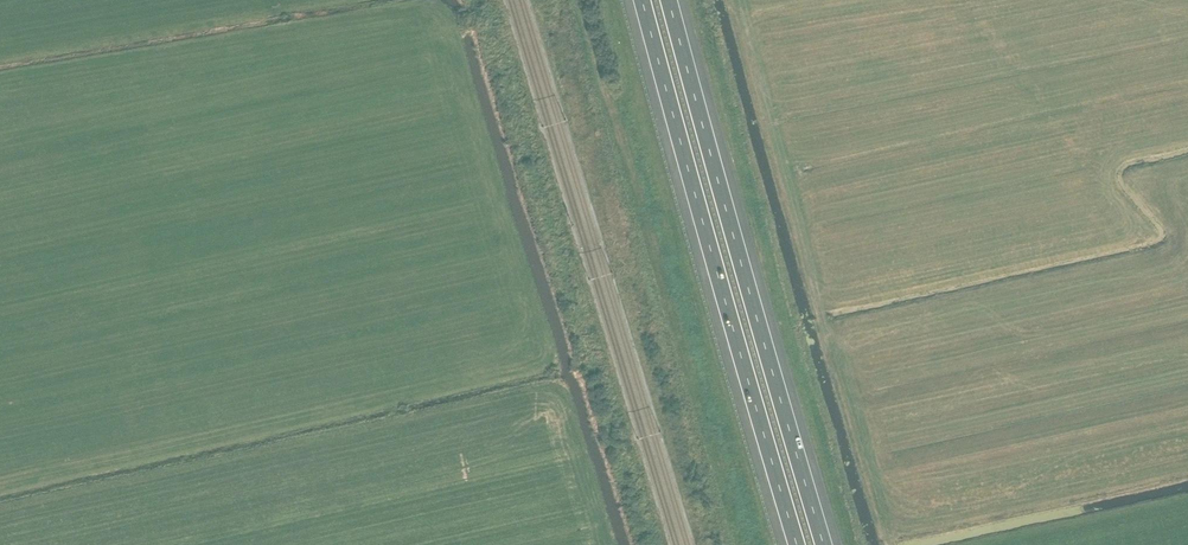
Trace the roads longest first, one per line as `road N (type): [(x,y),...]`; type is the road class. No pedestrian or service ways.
road 1 (motorway): [(828,544),(672,0)]
road 2 (motorway): [(641,0),(796,544)]

